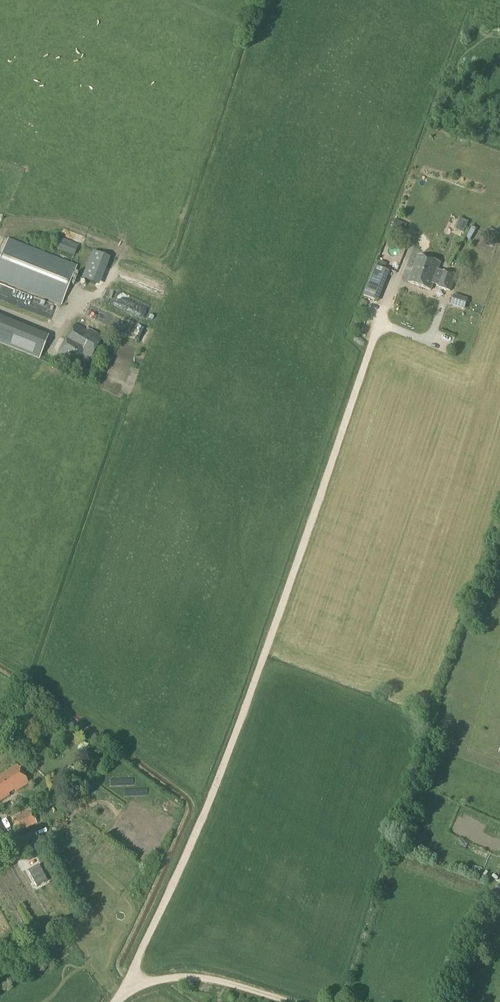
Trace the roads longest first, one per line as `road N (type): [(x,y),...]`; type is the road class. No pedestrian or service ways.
road 1 (track): [(126,989),(186,862),(379,318)]
road 2 (track): [(288,1001),(203,977),(150,982),(126,989),(116,1001)]

